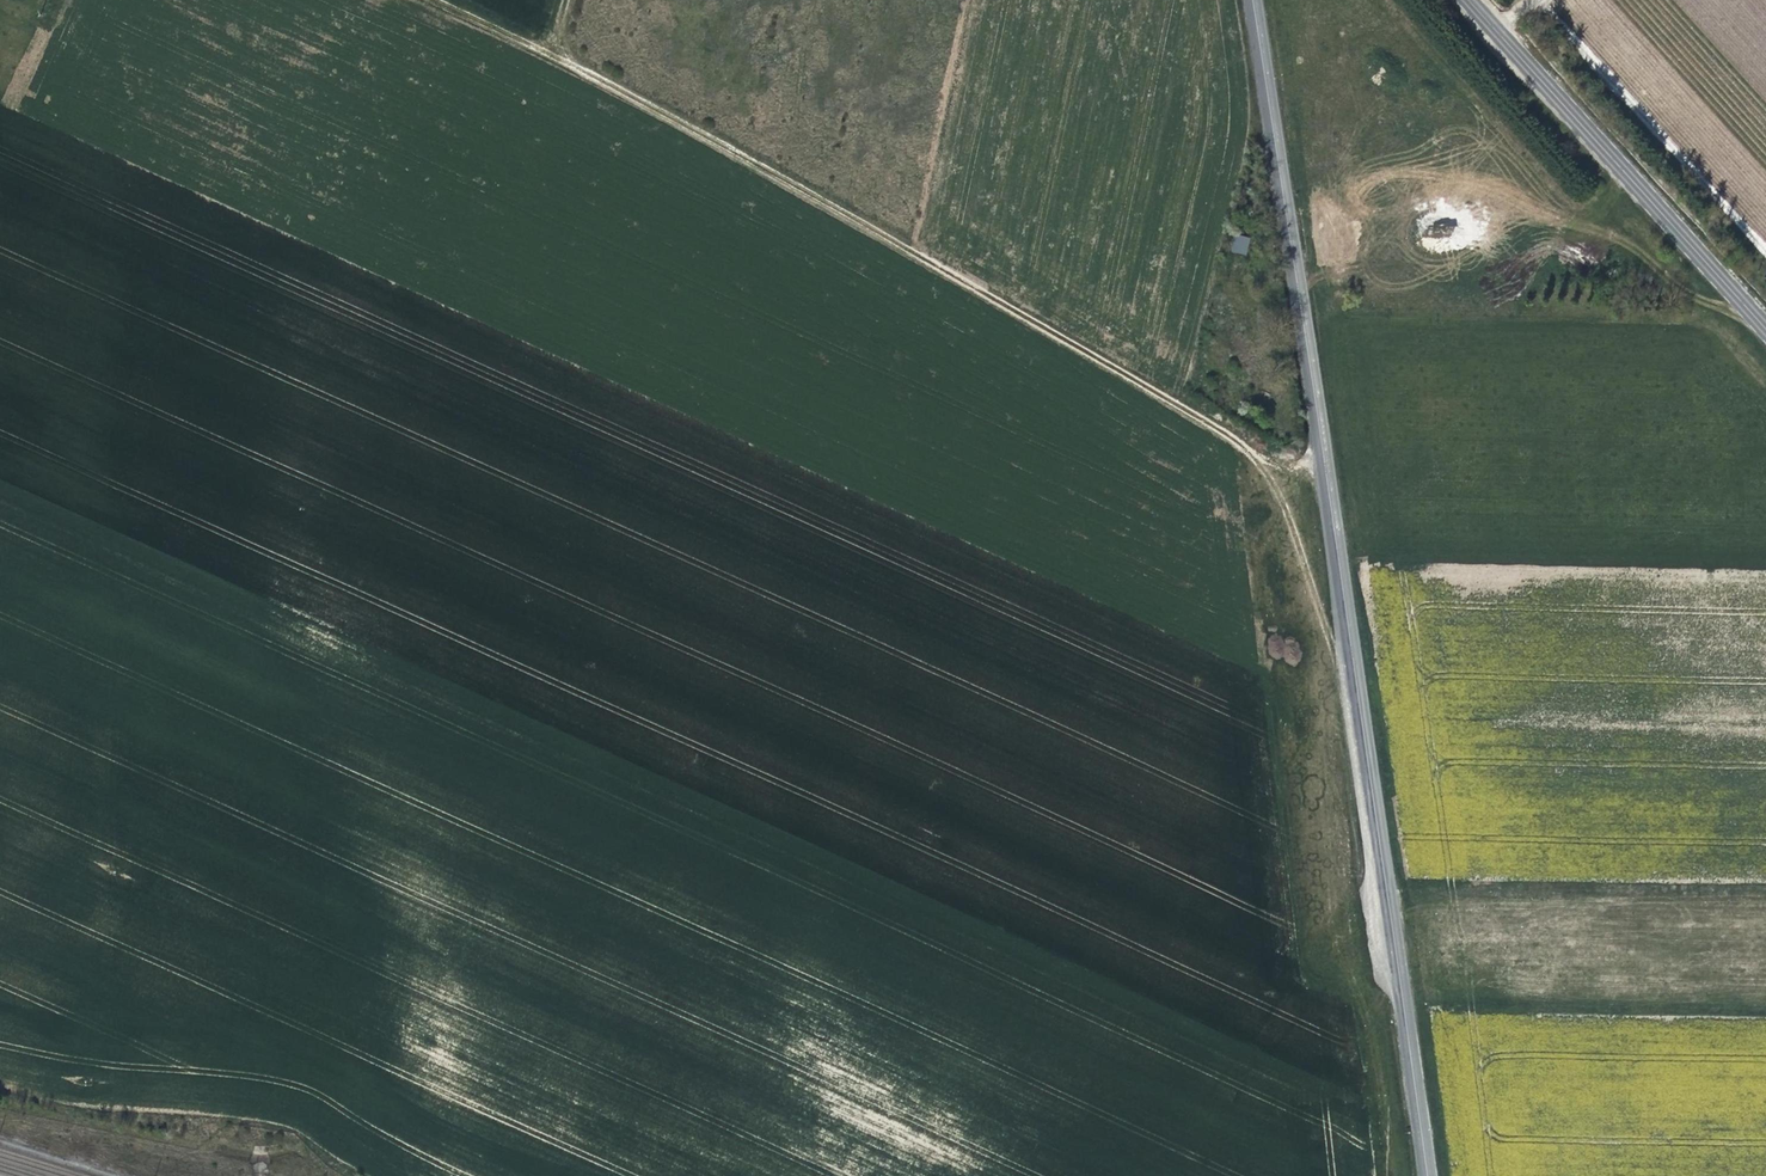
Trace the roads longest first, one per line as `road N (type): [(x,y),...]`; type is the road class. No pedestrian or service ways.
road 1 (tertiary): [(1427,1175),(1253,0)]
road 2 (track): [(442,0),(553,51),(1256,448),(1325,464)]
road 3 (secondary): [(1468,0),(1765,332)]
road 4 (track): [(1537,0),(1765,247)]

